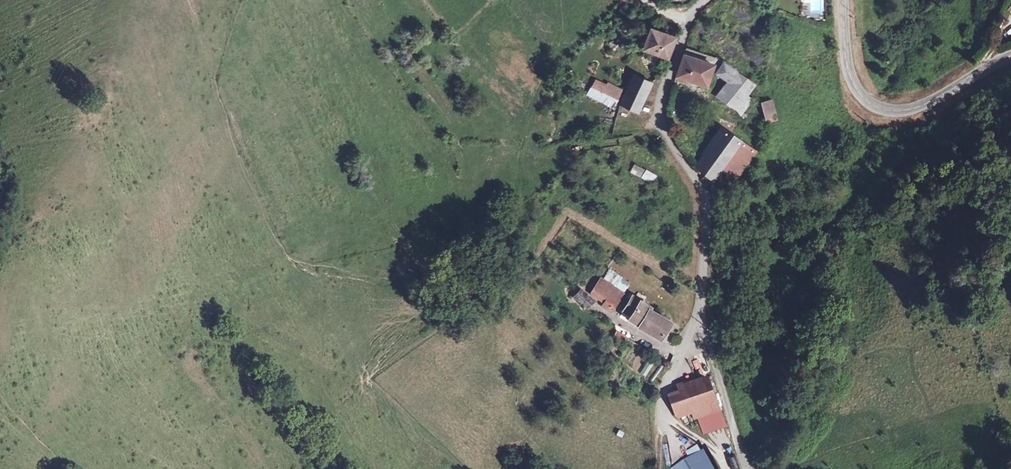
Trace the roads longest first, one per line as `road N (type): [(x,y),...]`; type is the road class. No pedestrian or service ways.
road 1 (unclassified): [(706,0),(688,22),(661,104),(663,132),(708,207),(700,323)]
road 2 (tertiary): [(843,0),(849,72),(866,103),(886,112),(928,103),(1010,55)]
road 3 (residential): [(700,323),(746,468)]
road 4 (track): [(534,154),(619,145),(662,117)]

